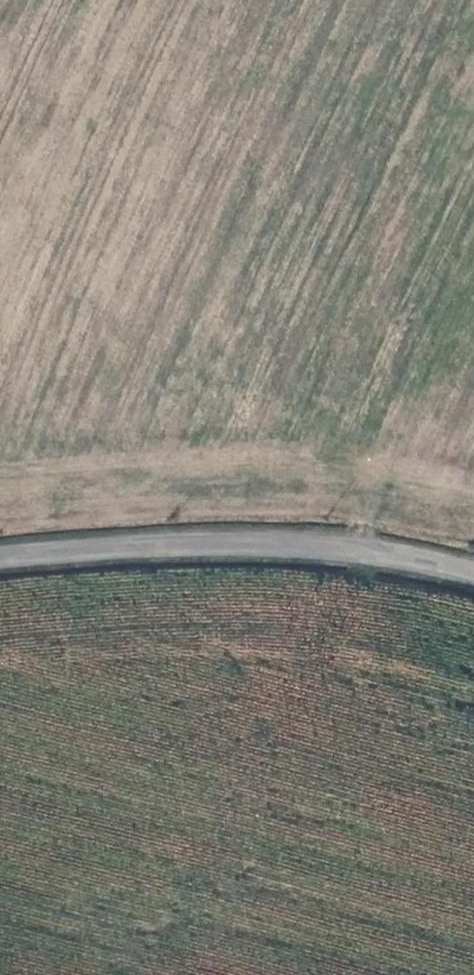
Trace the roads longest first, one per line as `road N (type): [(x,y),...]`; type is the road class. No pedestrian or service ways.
road 1 (unclassified): [(0,560),(186,545),(315,546),(473,573)]

